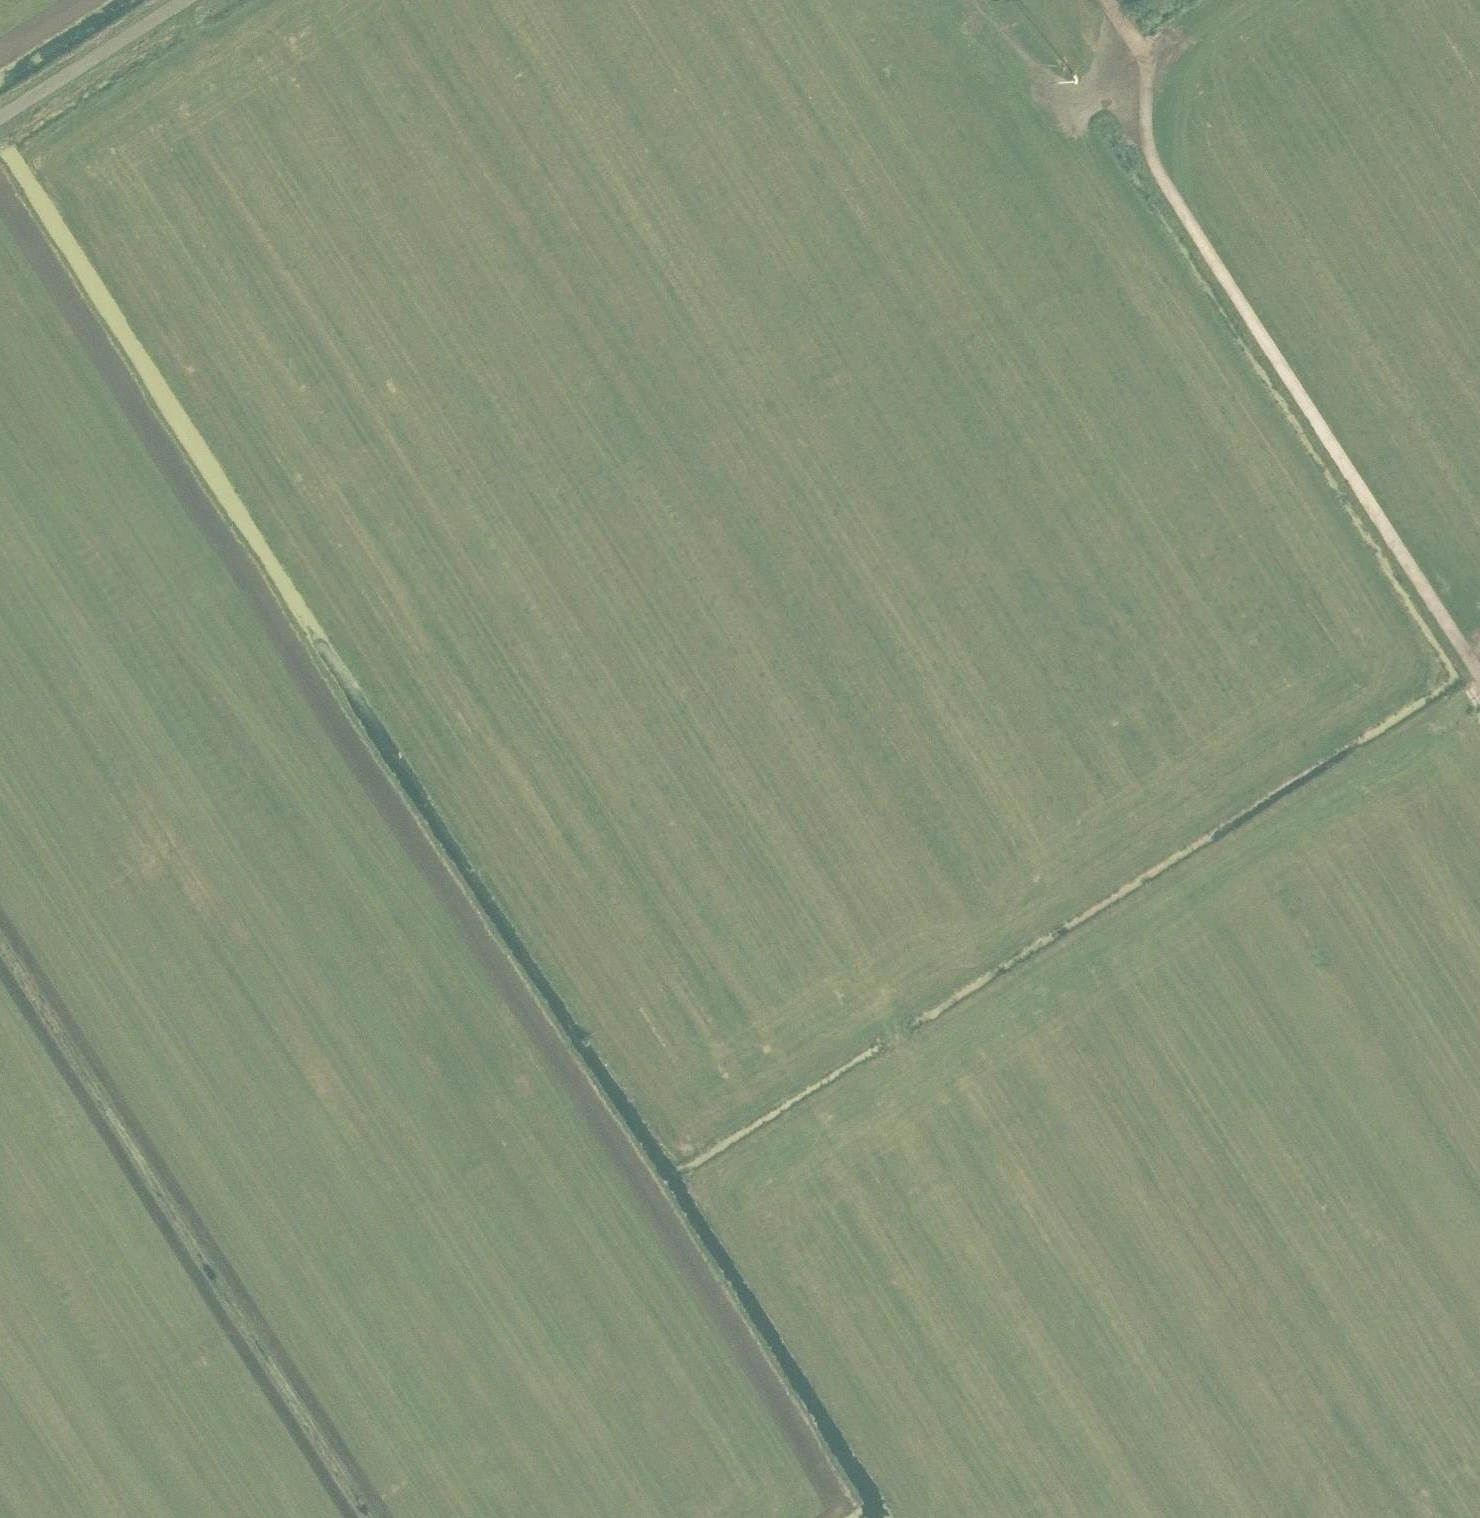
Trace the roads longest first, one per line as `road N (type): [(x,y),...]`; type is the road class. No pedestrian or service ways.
road 1 (unclassified): [(0,119),(186,0)]

